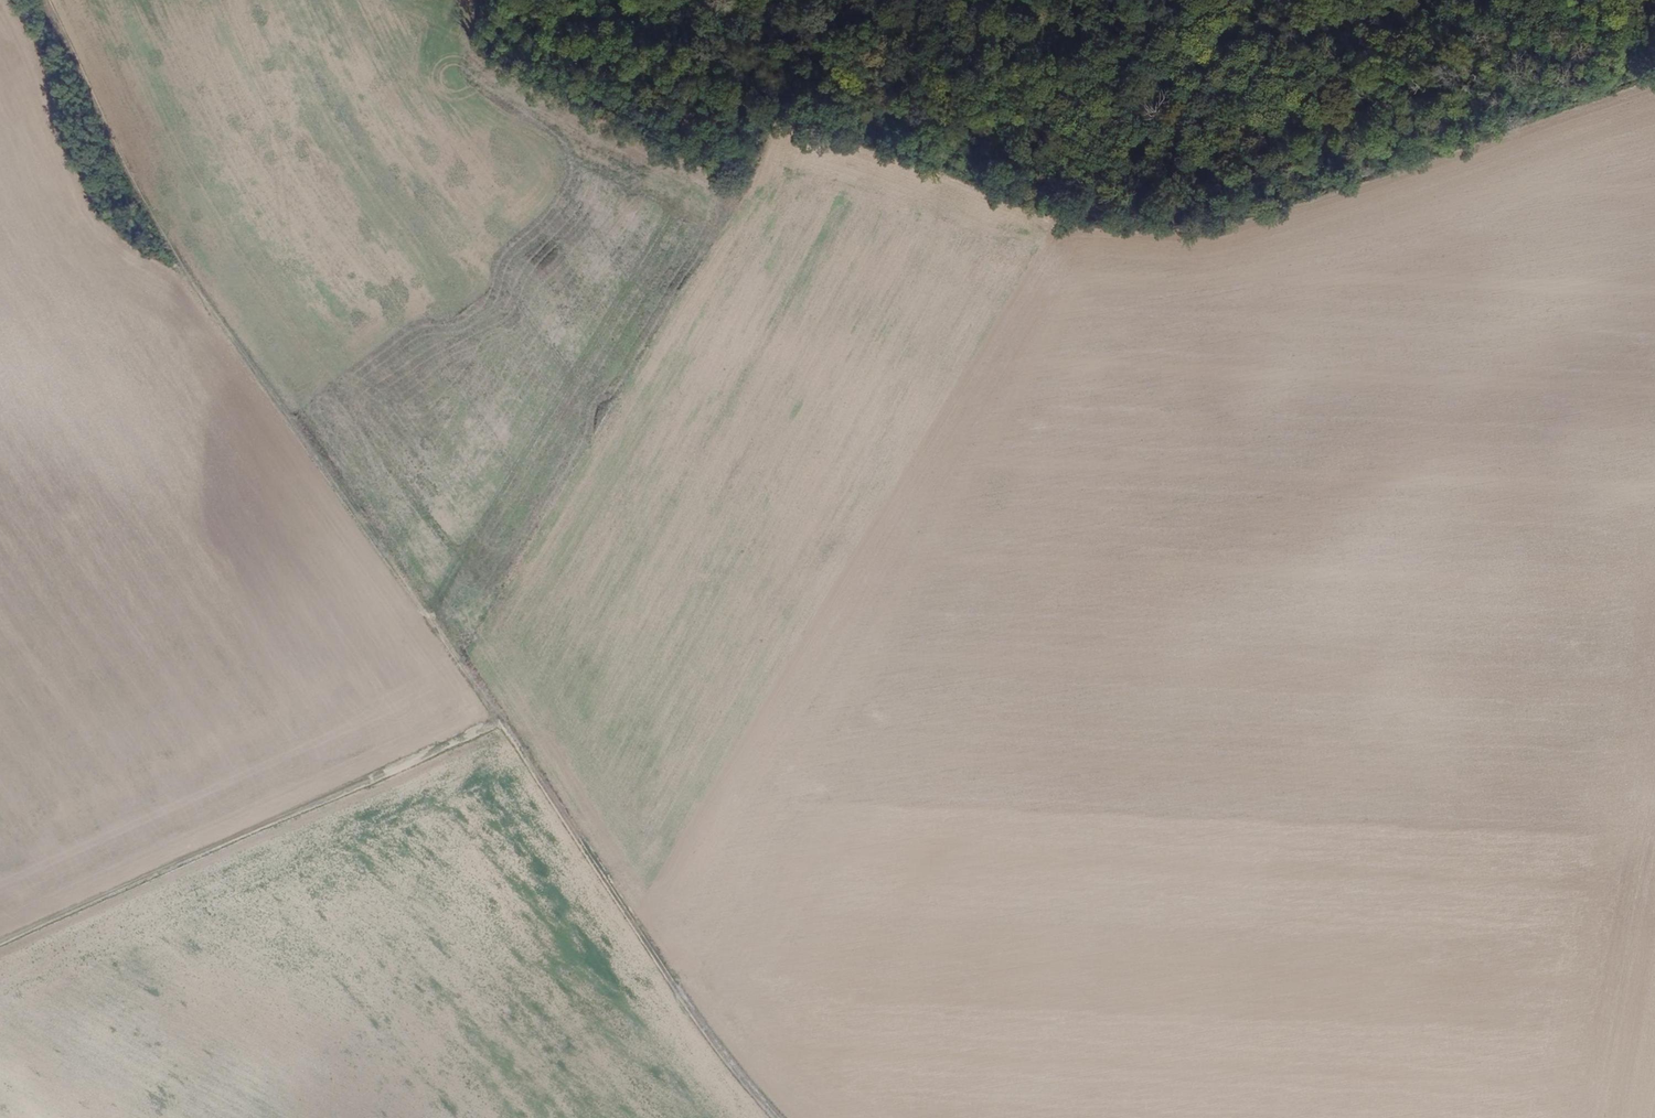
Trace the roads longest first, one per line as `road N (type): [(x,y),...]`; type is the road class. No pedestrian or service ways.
road 1 (track): [(513,732),(171,253),(51,0)]
road 2 (track): [(513,732),(0,956)]
road 3 (track): [(782,1117),(734,1068),(513,732)]

